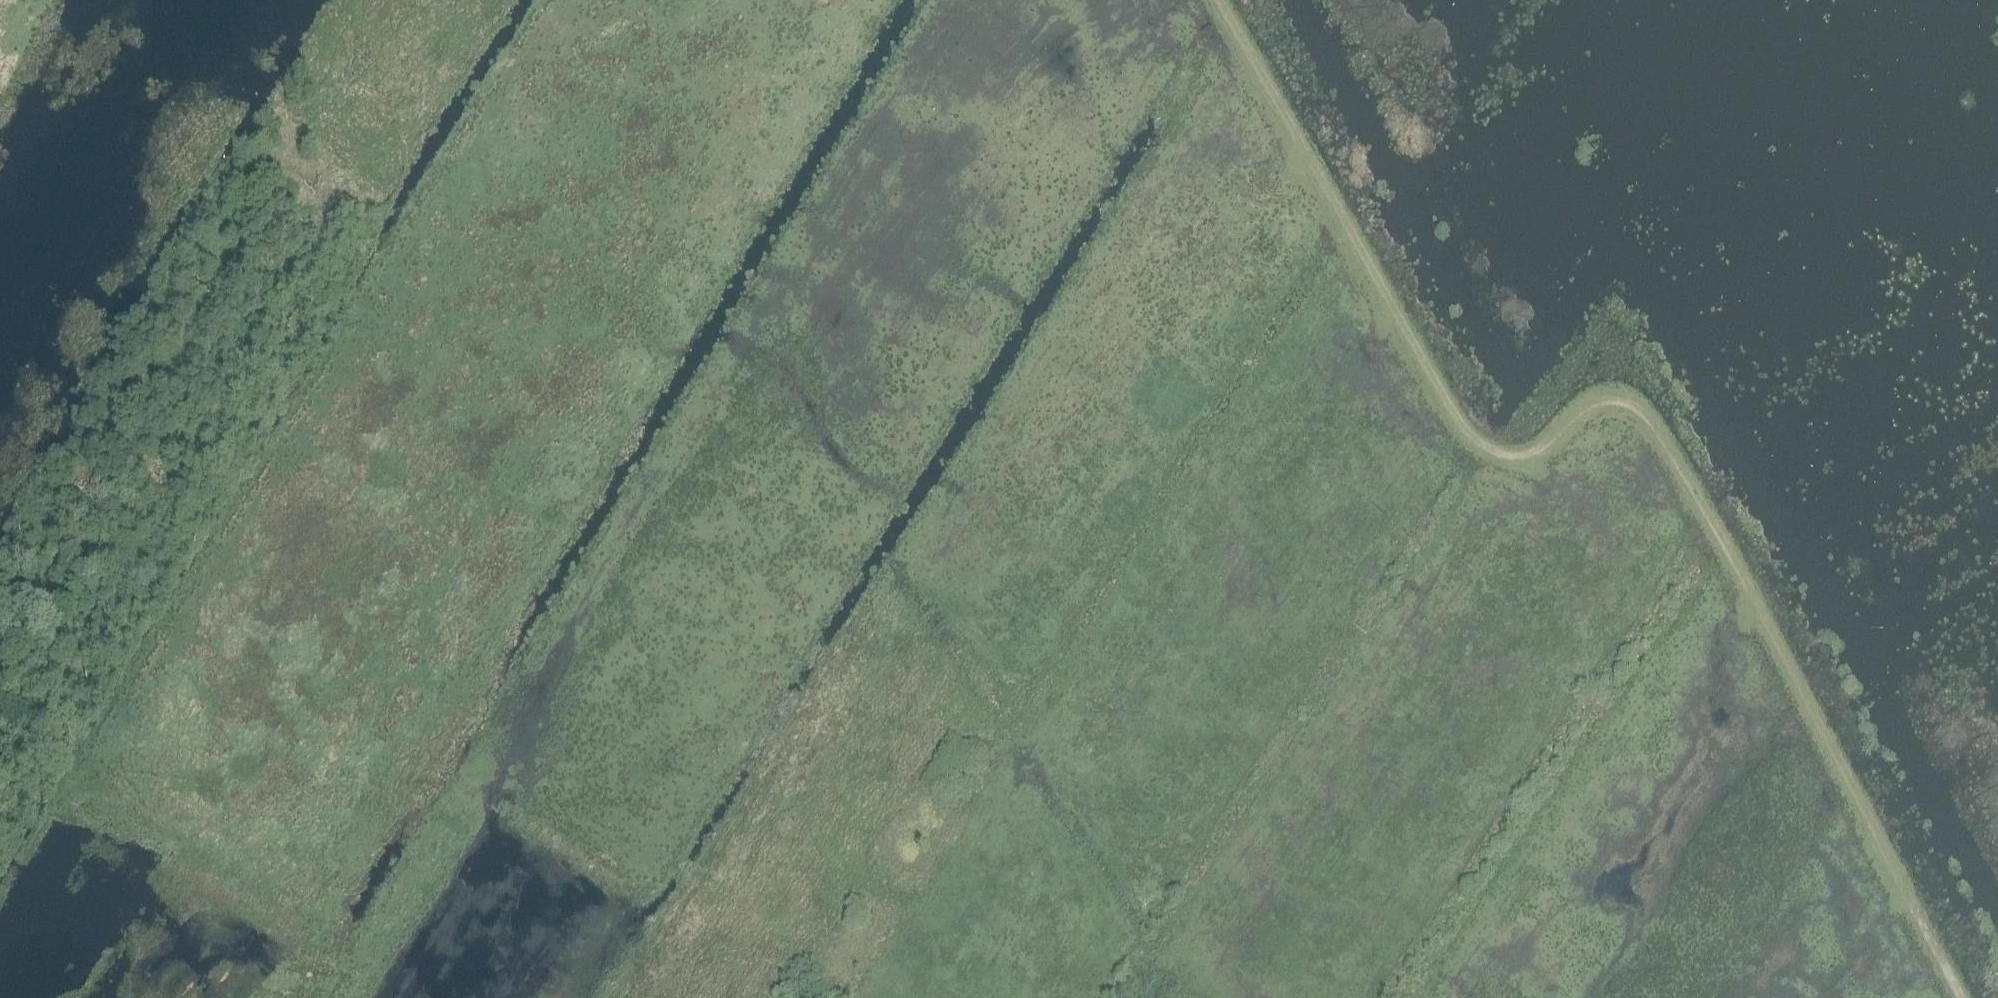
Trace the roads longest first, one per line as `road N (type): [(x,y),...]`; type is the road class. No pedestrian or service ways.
road 1 (track): [(1211,0),(1477,441),(1495,452),(1533,452),(1607,398),(1624,399),(1655,421),(1960,997)]

